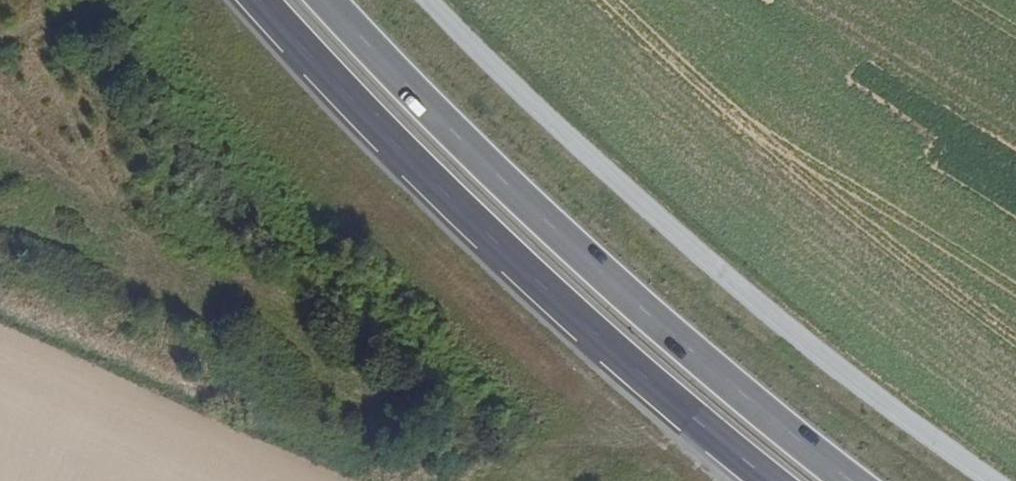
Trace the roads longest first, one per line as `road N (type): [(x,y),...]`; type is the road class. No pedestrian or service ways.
road 1 (unclassified): [(430,0),(690,245),(993,480)]
road 2 (trunk): [(850,480),(597,267),(327,0)]
road 3 (trunk): [(259,0),(315,65),(619,355),(772,480)]

